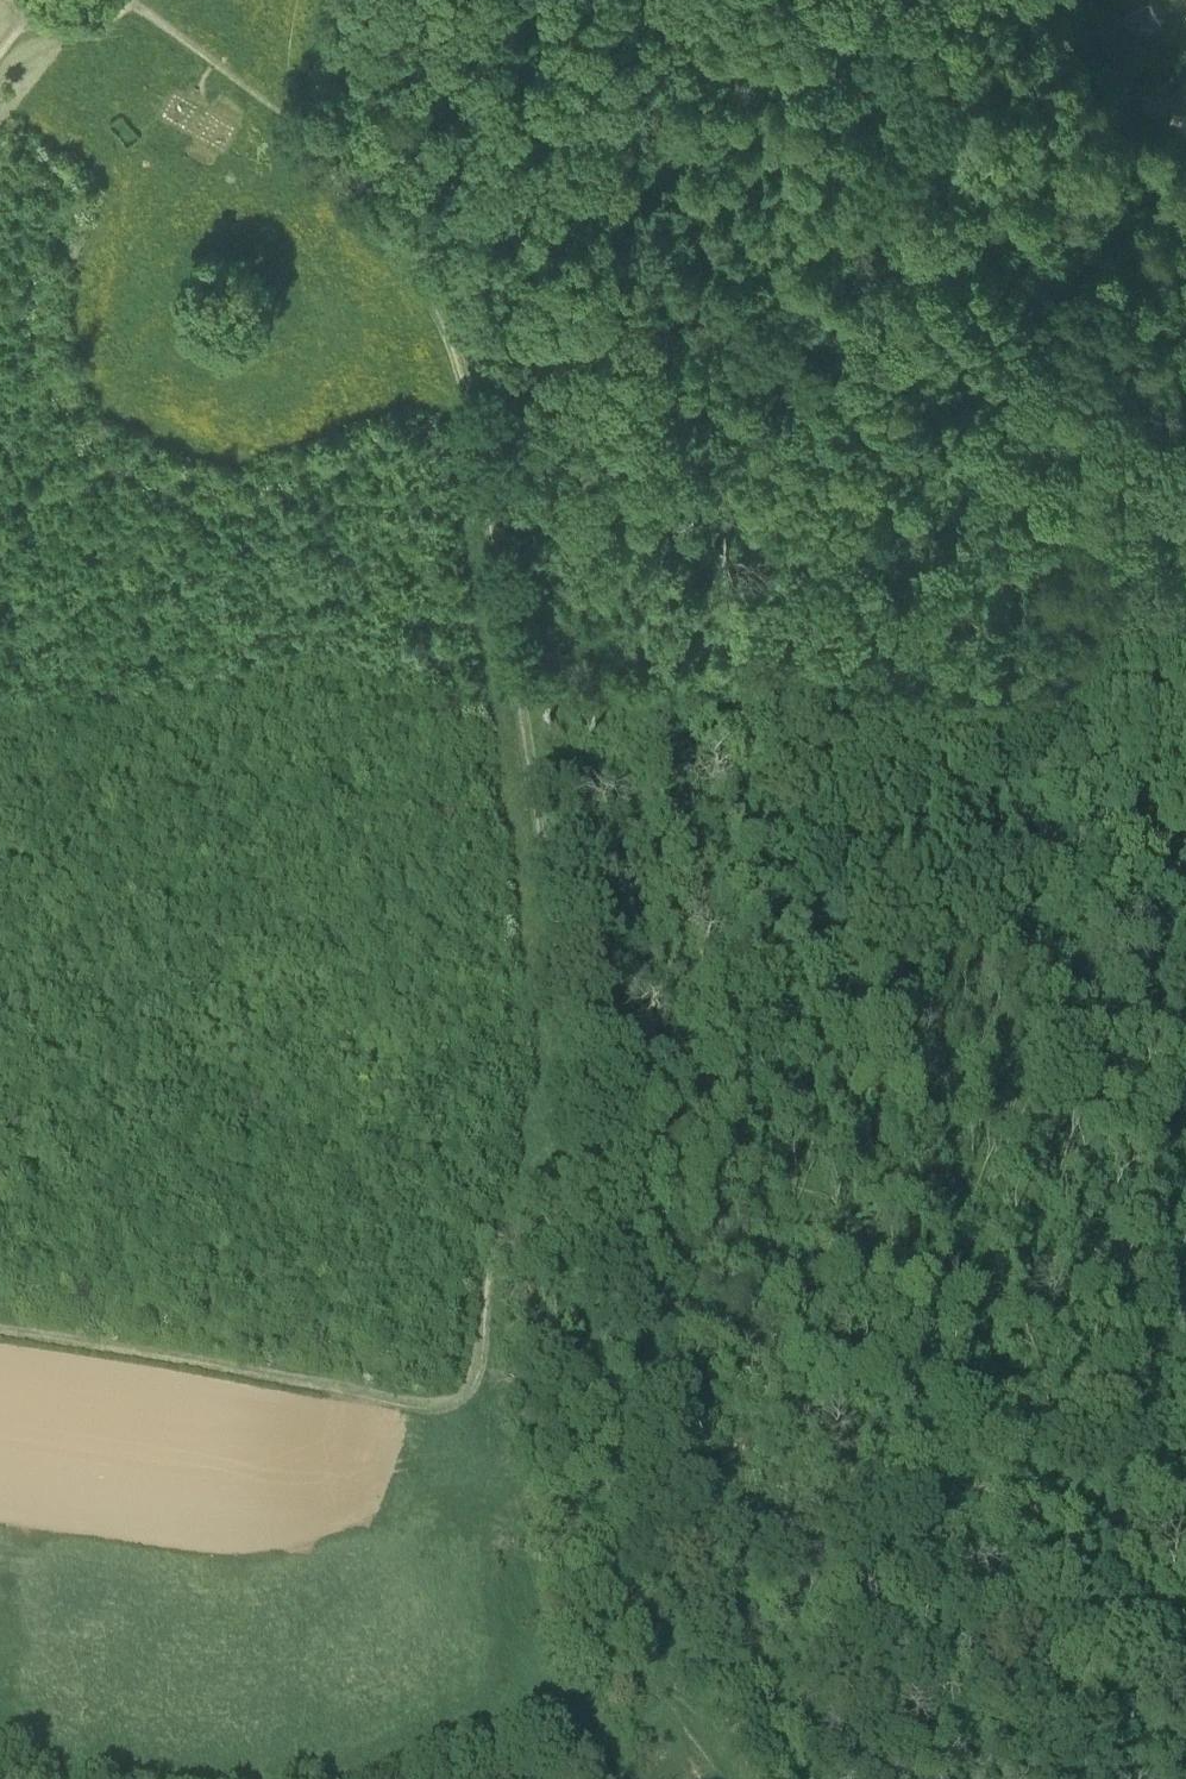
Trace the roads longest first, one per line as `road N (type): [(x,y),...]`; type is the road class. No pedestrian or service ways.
road 1 (track): [(1024,1491),(901,1452),(818,1408),(625,1246),(577,1140),(510,808),(467,355),(449,259)]
road 2 (track): [(577,1140),(677,1113),(755,1065),(848,966),(885,895),(900,821),(873,744),(815,647),(781,568),(717,485),(583,469),(481,485)]
road 3 (track): [(449,259),(415,183),(410,130),(422,37),(436,0)]

